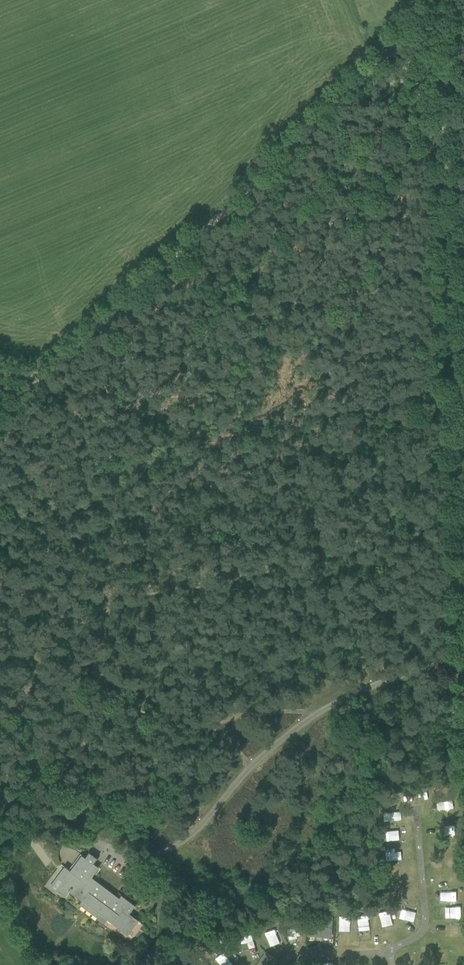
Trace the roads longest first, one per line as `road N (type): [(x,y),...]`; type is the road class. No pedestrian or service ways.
road 1 (track): [(434,0),(463,599)]
road 2 (track): [(51,374),(428,4)]

